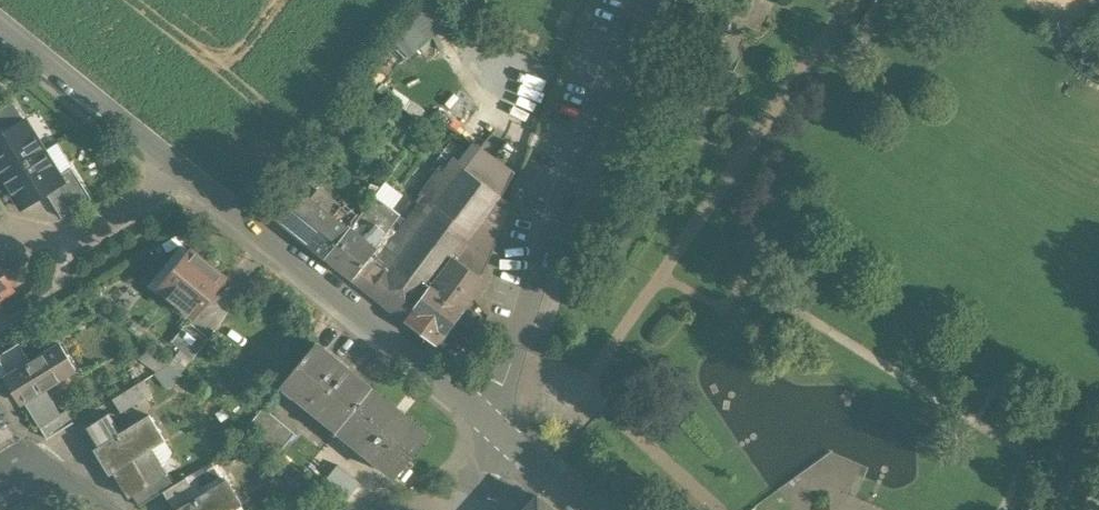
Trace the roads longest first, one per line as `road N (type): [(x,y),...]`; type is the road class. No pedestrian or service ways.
road 1 (residential): [(647,0),(547,253),(495,428)]
road 2 (tertiary): [(495,428),(188,179)]
road 3 (track): [(391,0),(236,214)]
road 4 (tertiary): [(188,179),(0,28)]
road 5 (residential): [(188,179),(69,247),(0,227)]
road 6 (tertiary): [(583,509),(495,428)]

